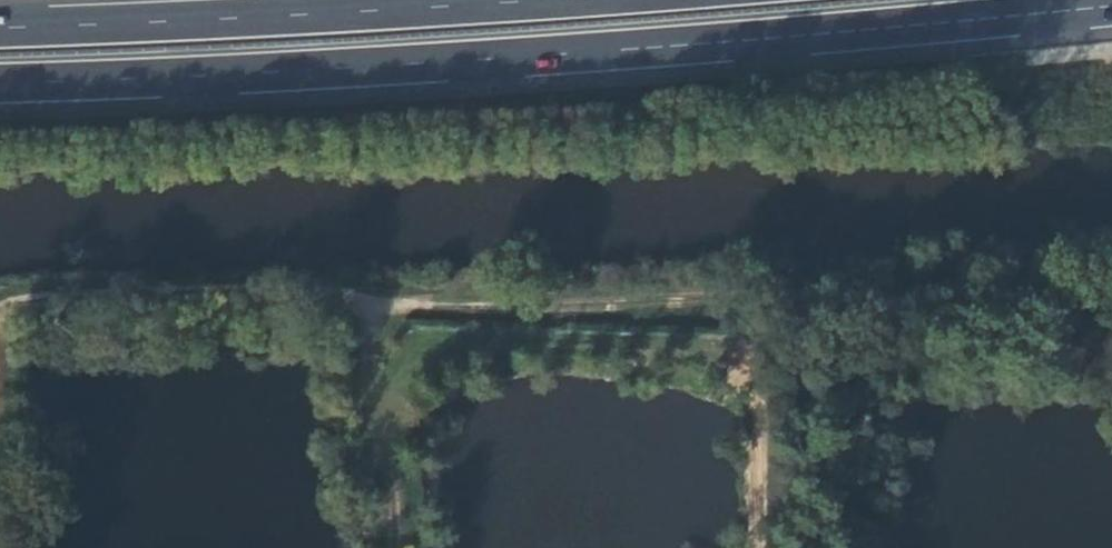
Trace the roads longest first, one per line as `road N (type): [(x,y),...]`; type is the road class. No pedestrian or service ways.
road 1 (trunk): [(0,84),(425,62),(1111,8)]
road 2 (track): [(0,315),(1111,303)]
road 3 (trunk): [(529,0),(0,29)]

